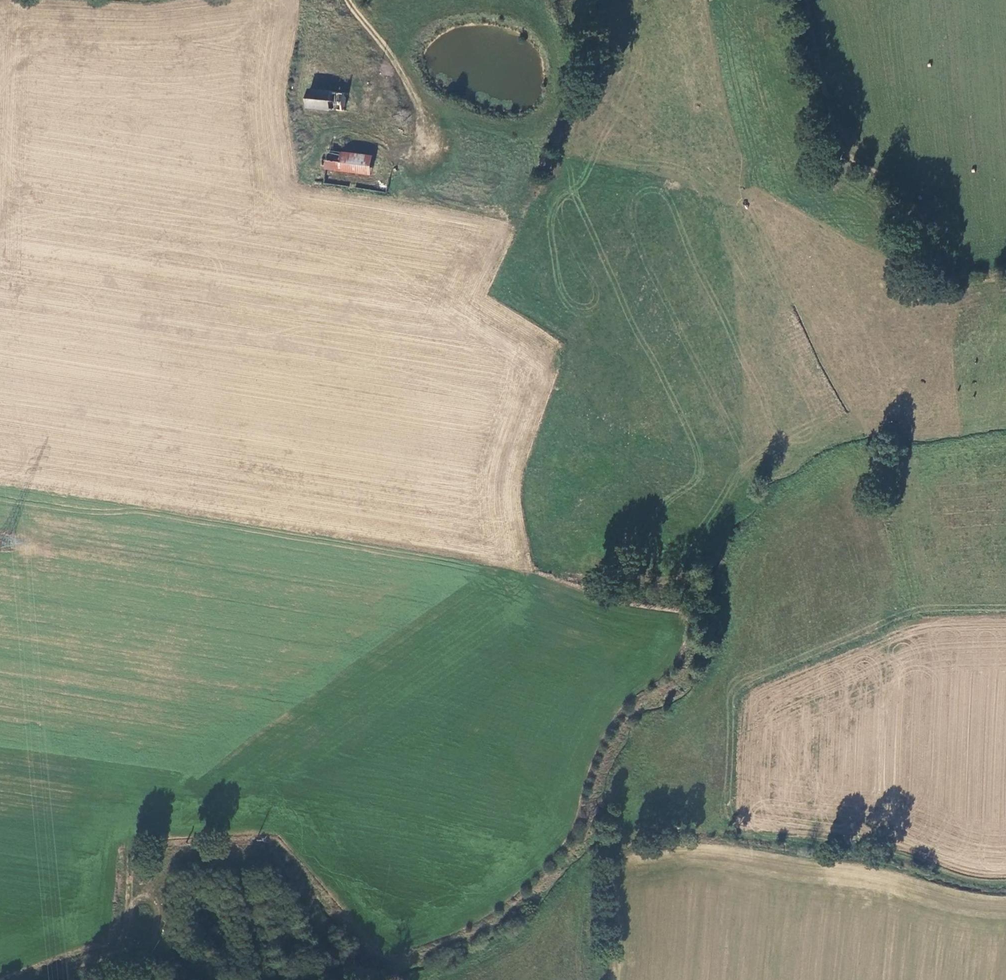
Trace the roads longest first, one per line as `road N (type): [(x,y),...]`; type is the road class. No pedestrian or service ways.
road 1 (track): [(39,979),(122,944),(132,871)]
road 2 (track): [(321,140),(291,108),(310,0)]

